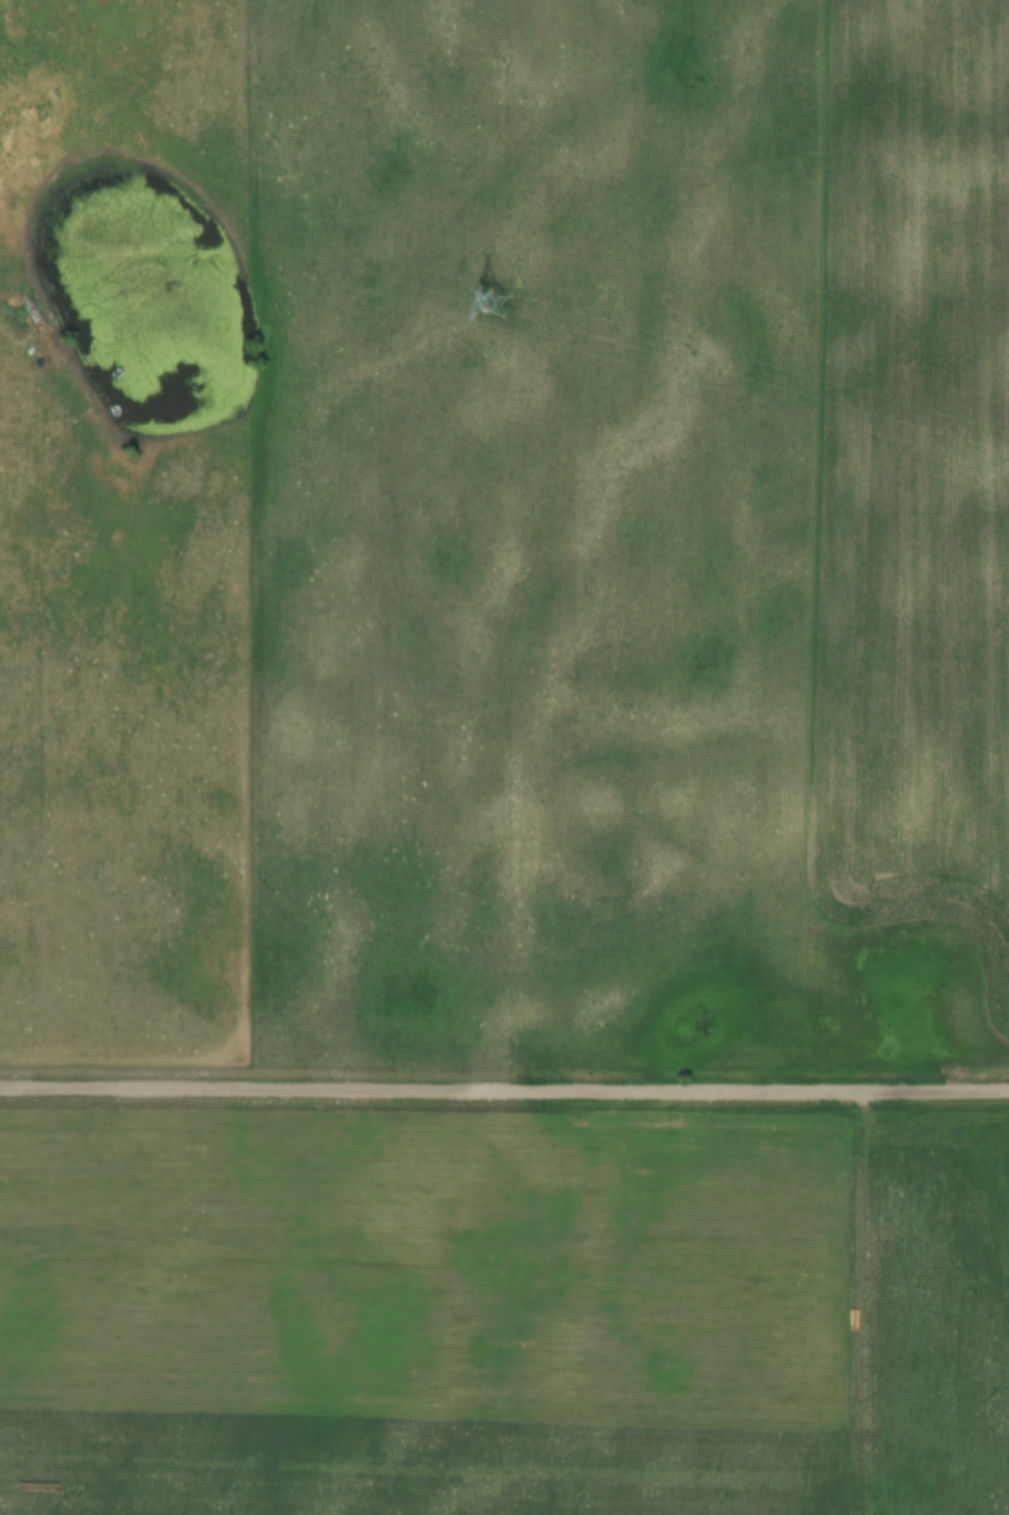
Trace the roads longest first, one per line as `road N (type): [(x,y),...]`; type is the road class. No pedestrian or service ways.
road 1 (residential): [(1008,1091),(0,1089)]

